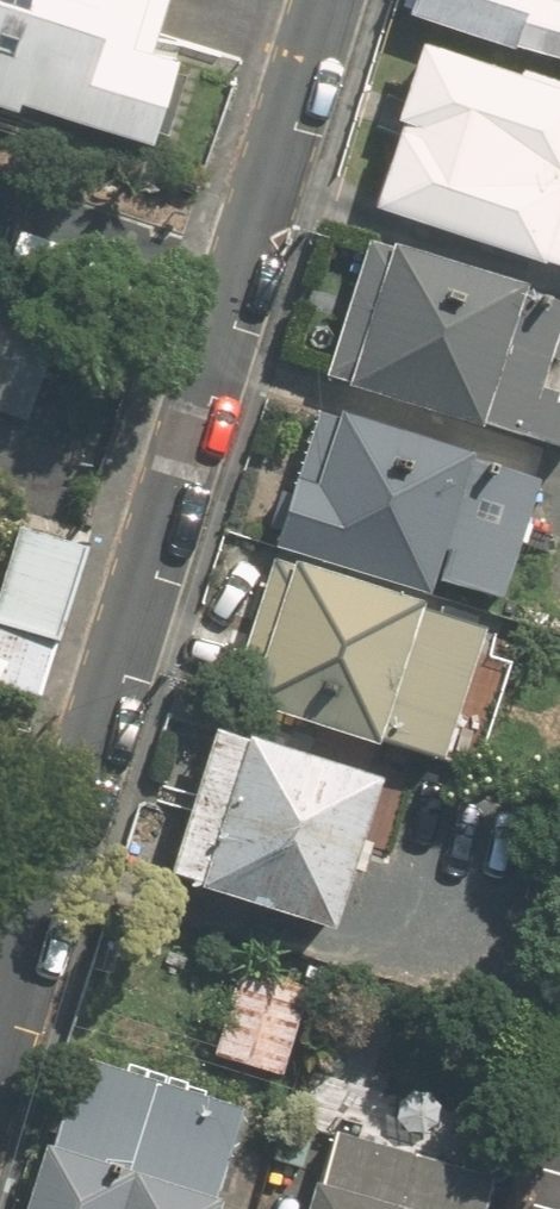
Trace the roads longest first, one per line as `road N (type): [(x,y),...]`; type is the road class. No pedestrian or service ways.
road 1 (residential): [(0,1047),(325,0)]

